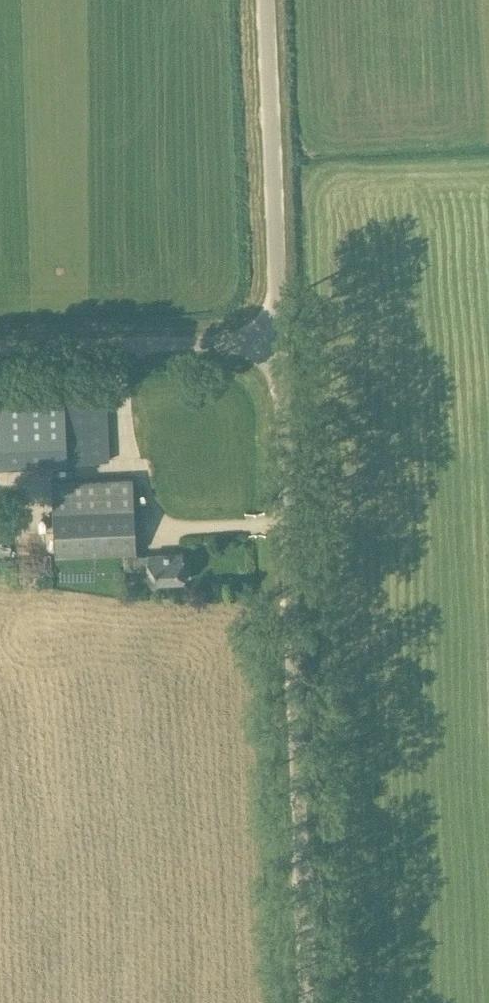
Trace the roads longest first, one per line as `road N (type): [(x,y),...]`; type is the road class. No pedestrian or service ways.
road 1 (unclassified): [(307,1002),(280,344)]
road 2 (unclassified): [(280,344),(267,0)]
road 3 (unclassified): [(0,348),(280,344)]

